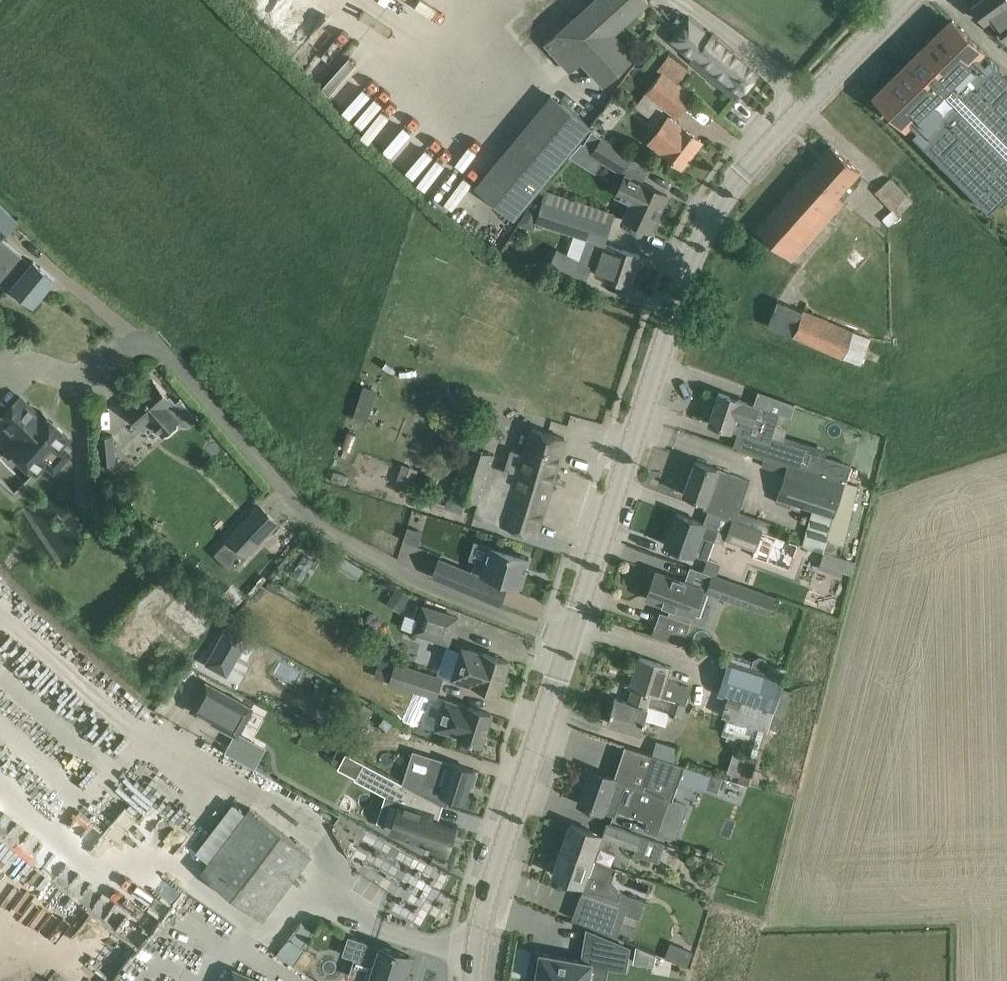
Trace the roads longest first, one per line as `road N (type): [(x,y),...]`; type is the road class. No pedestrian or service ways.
road 1 (tertiary): [(905,0),(748,166),(693,251),(564,639)]
road 2 (residential): [(564,639),(426,586),(313,524),(170,356),(144,339)]
road 3 (tertiary): [(564,639),(484,897),(475,980)]

